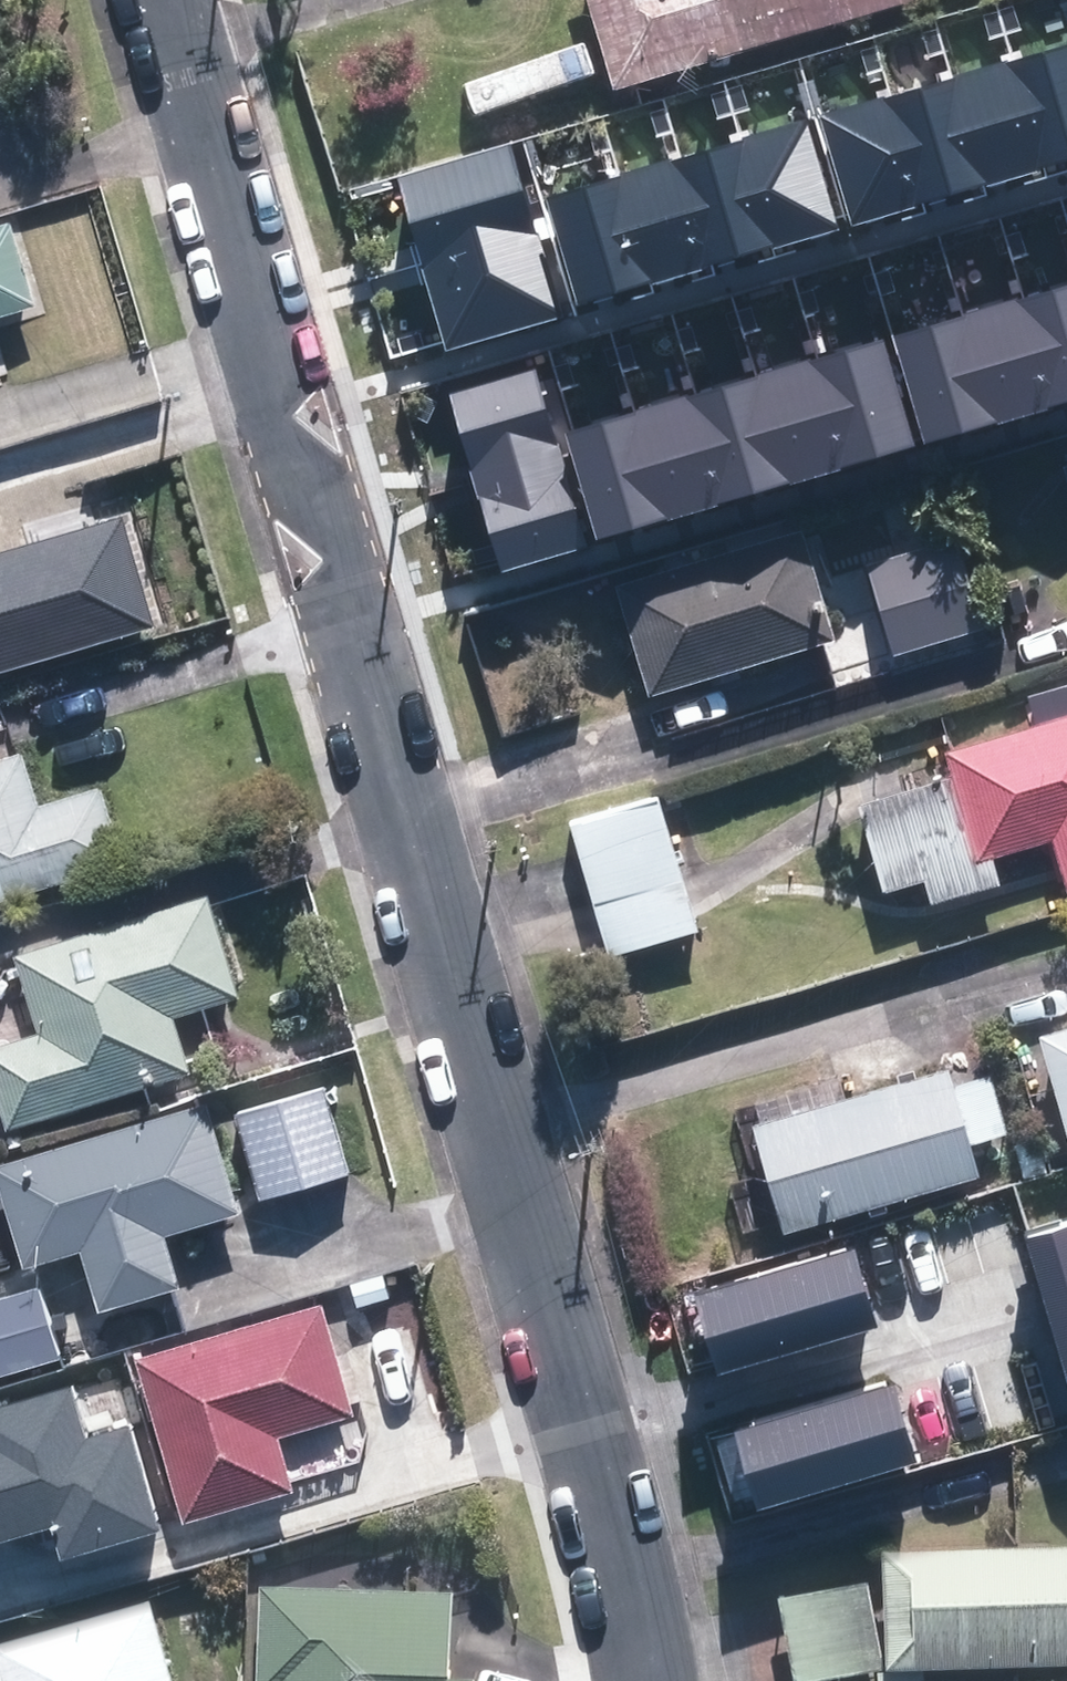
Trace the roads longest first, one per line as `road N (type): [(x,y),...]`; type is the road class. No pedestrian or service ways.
road 1 (residential): [(649,1680),(627,1567),(165,0)]

